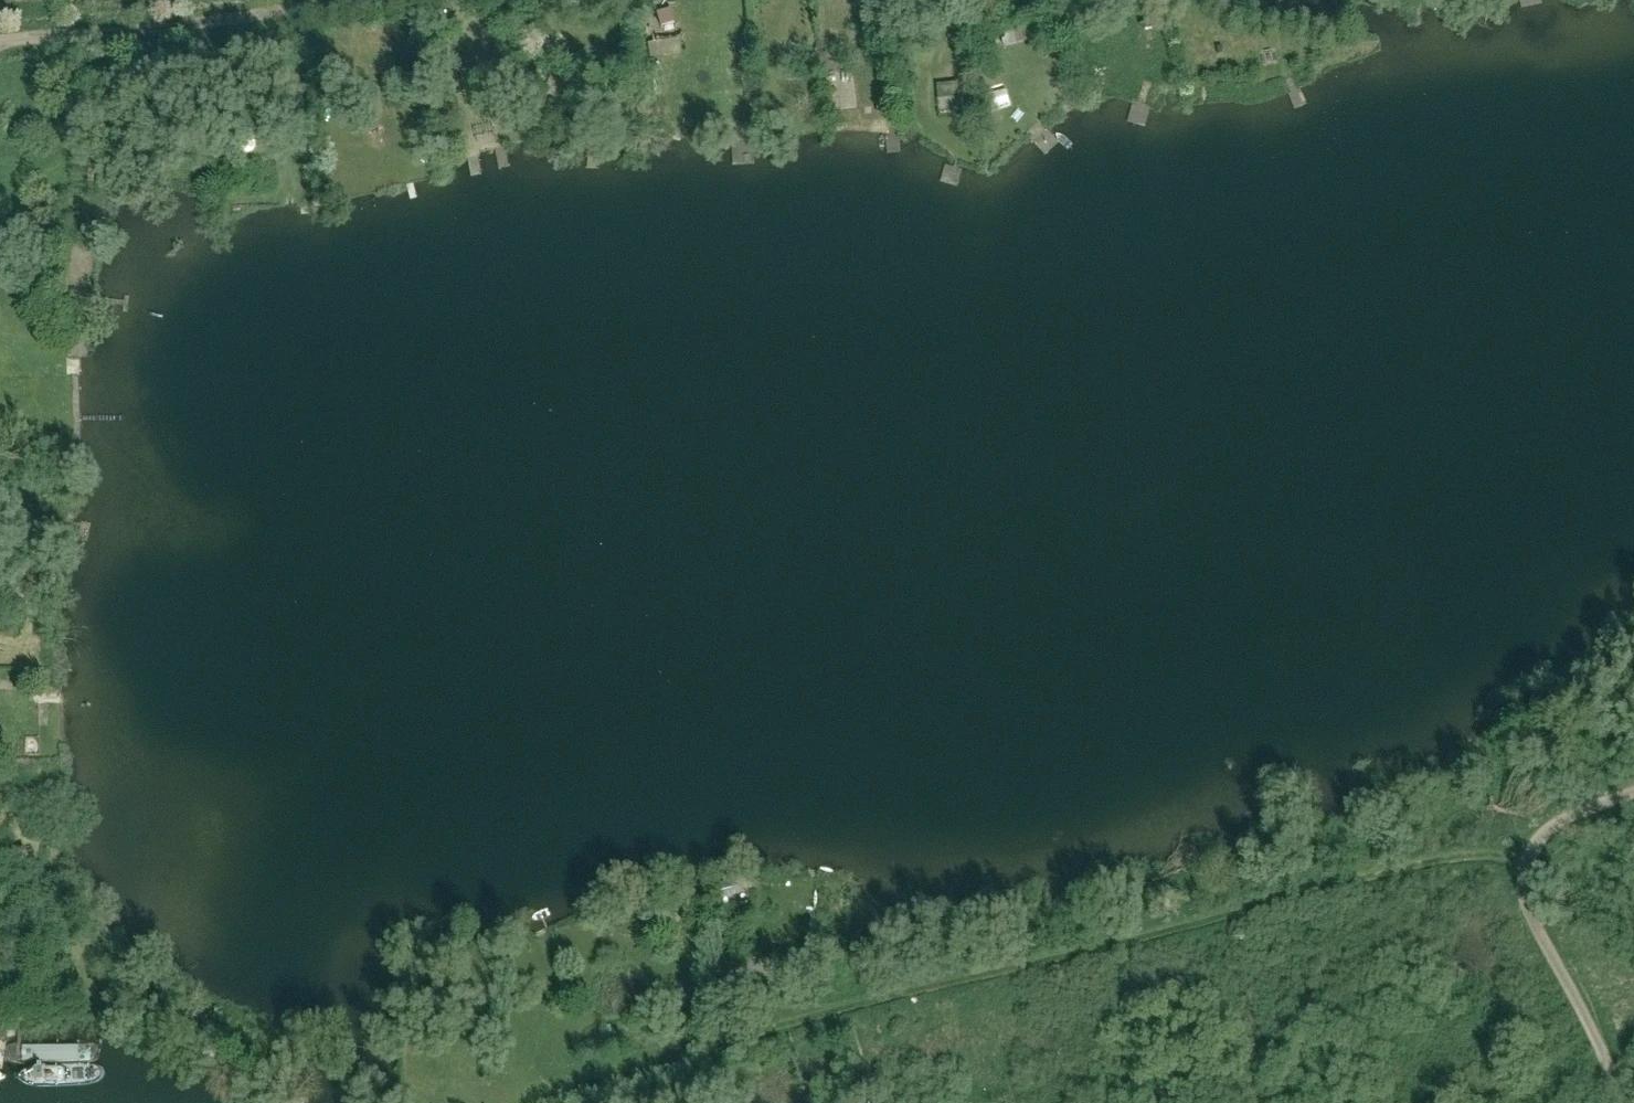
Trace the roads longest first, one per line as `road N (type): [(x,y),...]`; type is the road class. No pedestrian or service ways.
road 1 (track): [(1523,871),(1492,847),(1447,848),(509,1089),(458,1090)]
road 2 (track): [(413,0),(177,27),(0,36)]
road 3 (track): [(1626,1102),(1532,911),(1523,871),(1551,824),(1633,787)]

